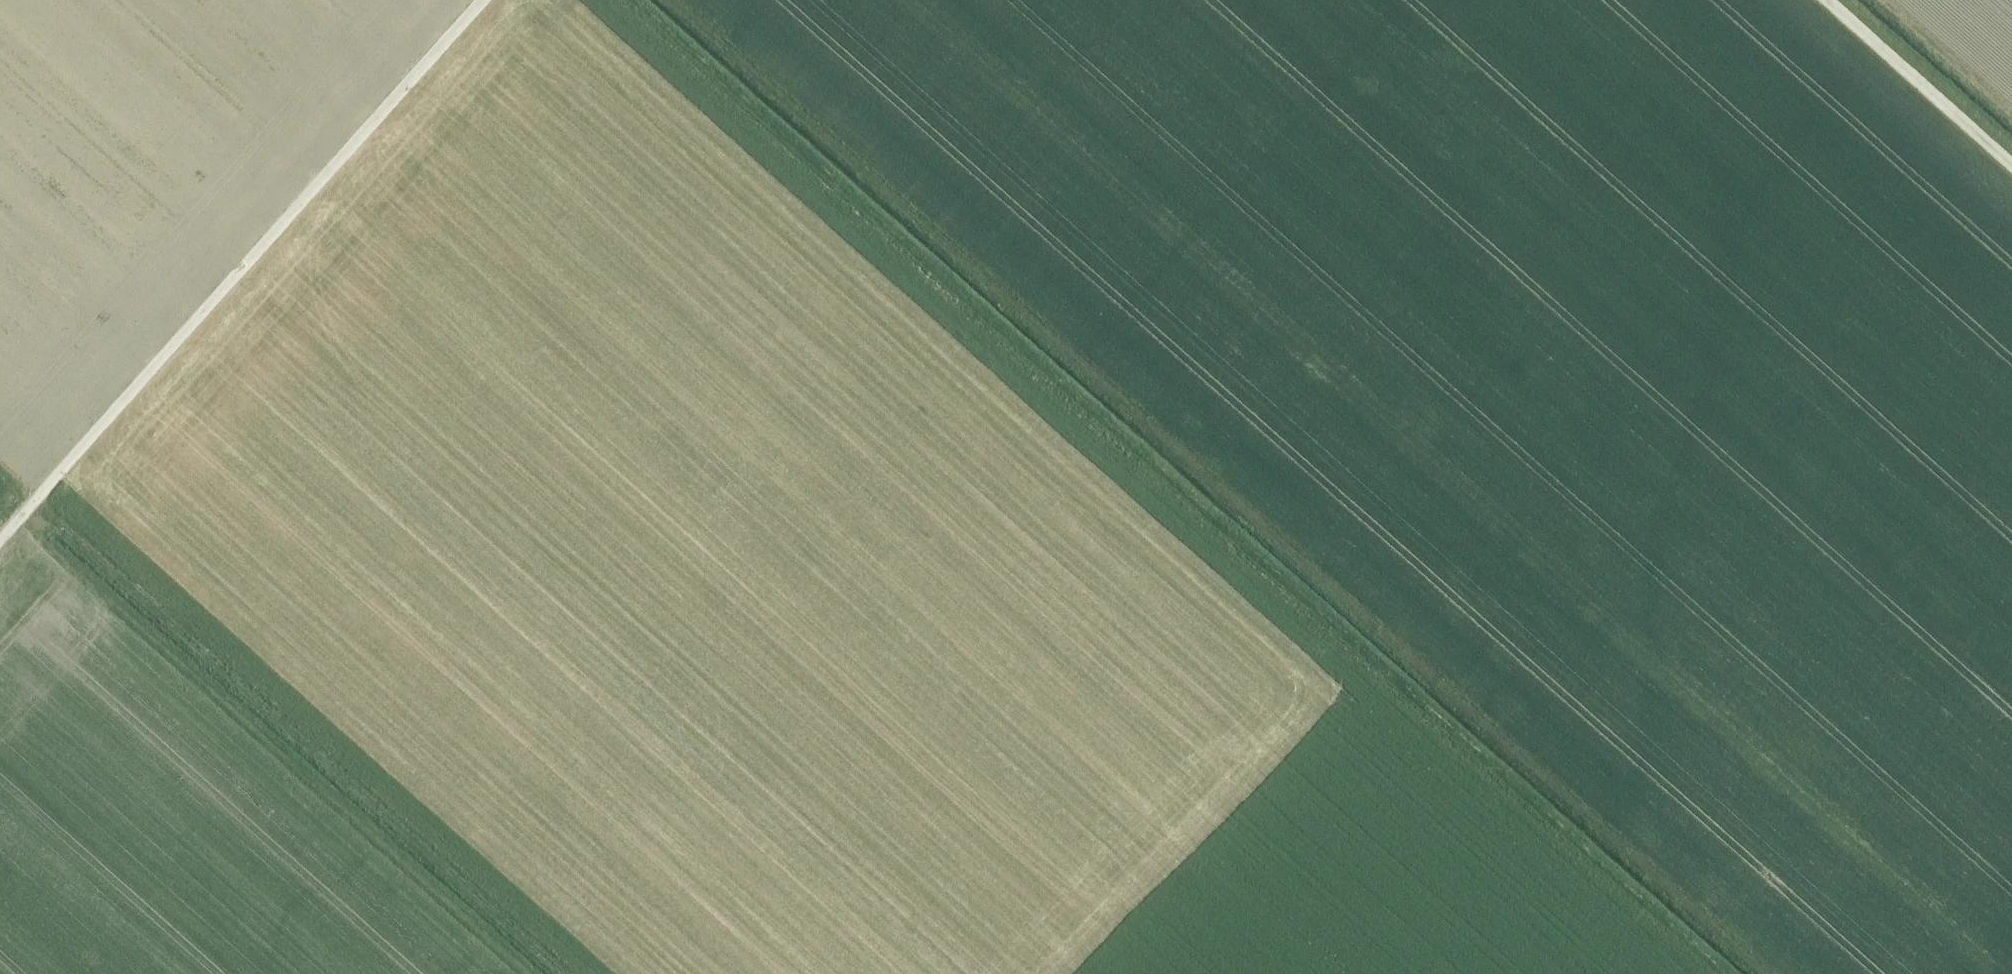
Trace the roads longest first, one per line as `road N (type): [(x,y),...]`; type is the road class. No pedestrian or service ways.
road 1 (track): [(0,547),(485,0)]

